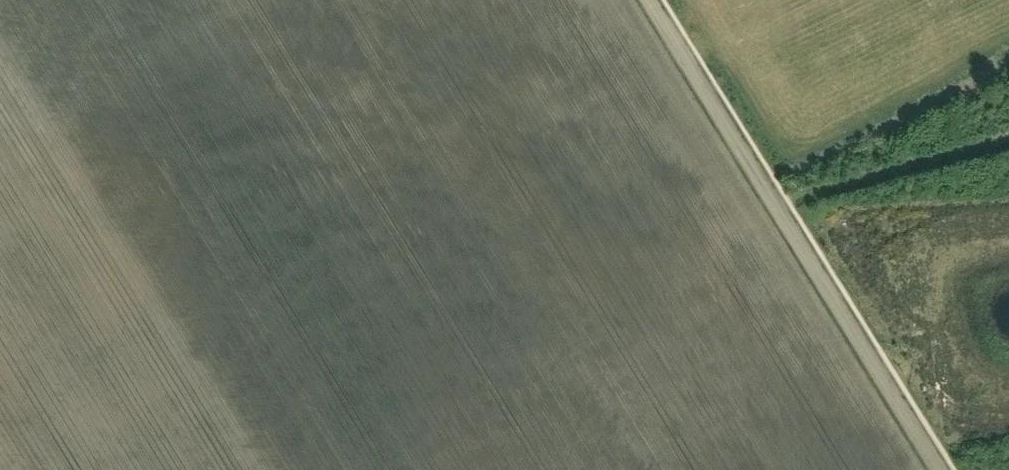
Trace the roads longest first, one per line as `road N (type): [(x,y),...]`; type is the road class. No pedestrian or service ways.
road 1 (track): [(939,469),(648,0)]

